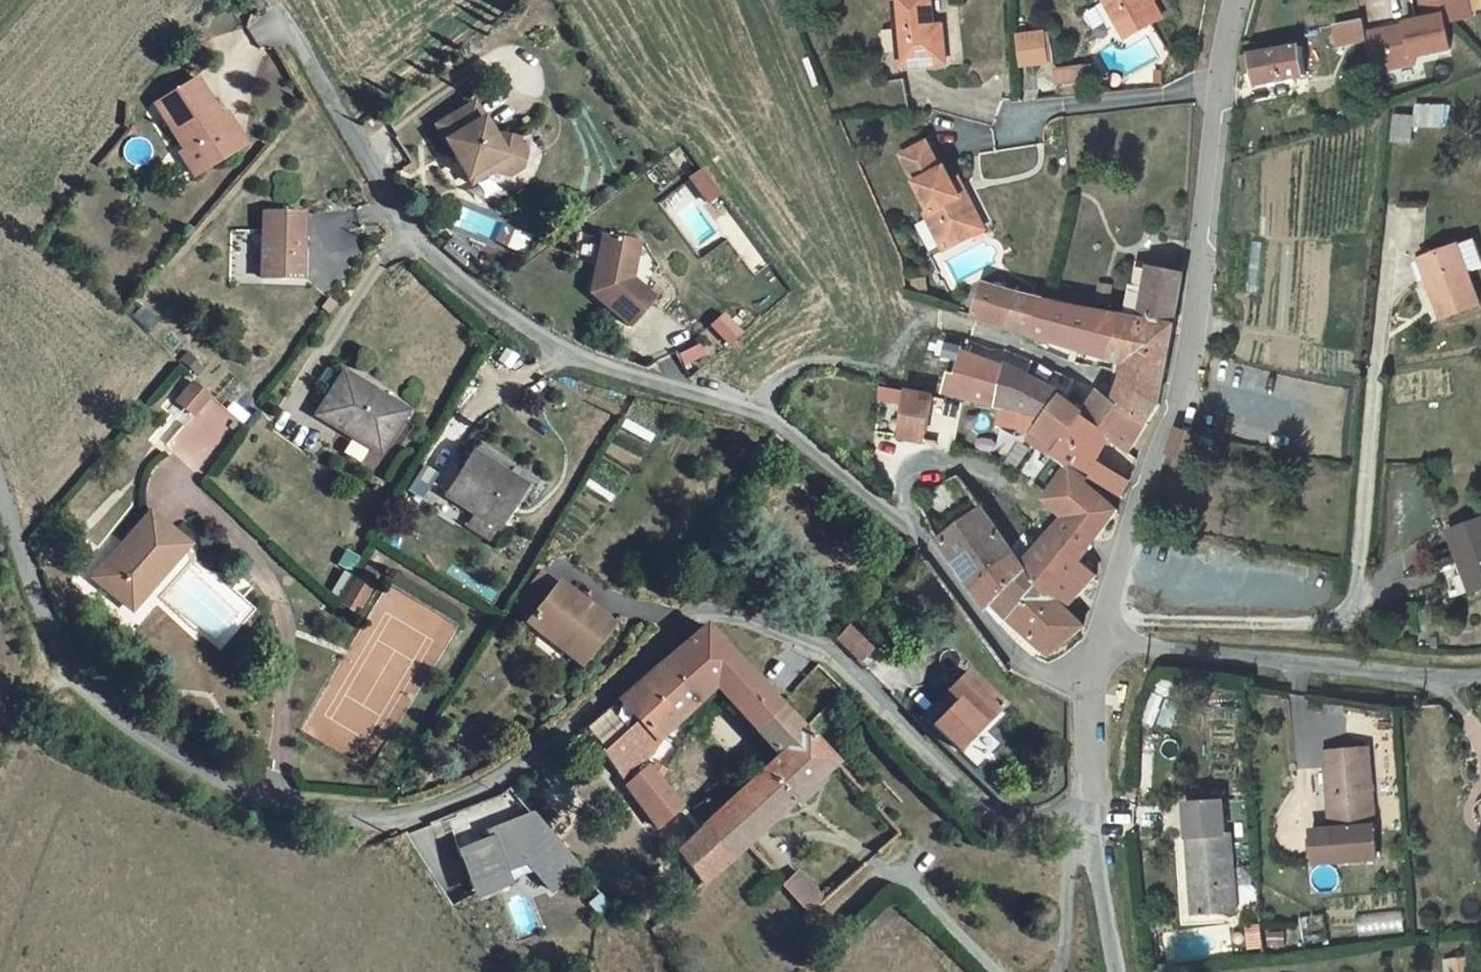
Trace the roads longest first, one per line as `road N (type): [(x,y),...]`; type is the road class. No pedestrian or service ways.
road 1 (unclassified): [(1091,817),(1005,820),(968,801),(852,675),(809,644),(722,619),(693,618),(543,752),(491,785),(386,819),(250,797),(131,734),(80,688)]
road 2 (residential): [(1093,687),(1038,672),(1000,645),(904,525),(760,413),(576,357),(468,285),(411,237),(280,22)]
road 3 (unclassified): [(1100,643),(1117,567),(1187,369),(1236,0)]
road 4 (unclassified): [(1100,643),(1438,678),(1480,675)]
road 5 (track): [(80,688),(30,583),(0,492)]
road 6 (unclassified): [(1118,971),(1091,817)]
road 7 (unclassified): [(1091,817),(1093,687)]

